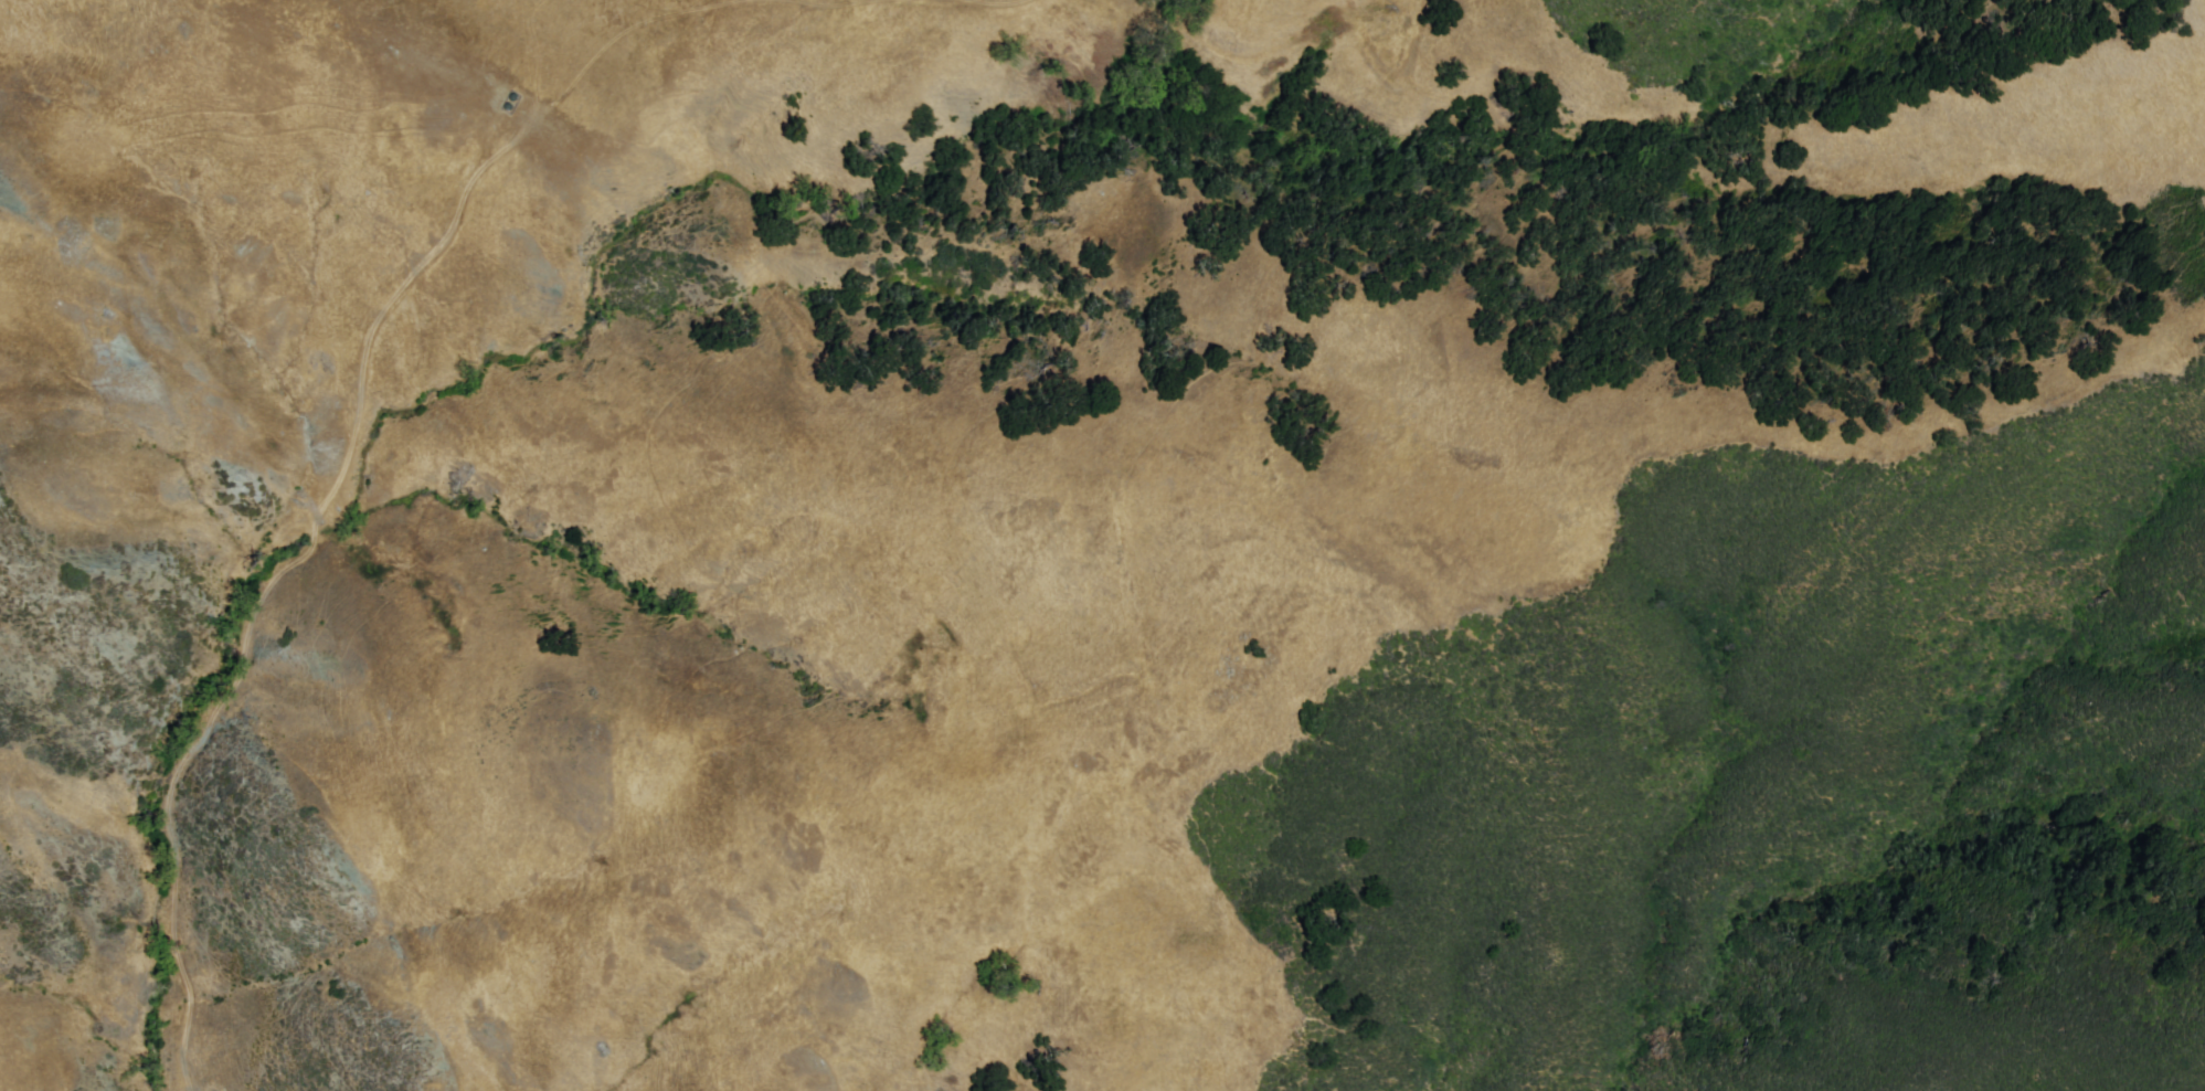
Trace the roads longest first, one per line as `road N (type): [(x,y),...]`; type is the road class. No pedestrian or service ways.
road 1 (track): [(733,0),(677,8),(614,38),(530,133),(477,168),(434,257),(370,332),(342,476),(314,523)]

